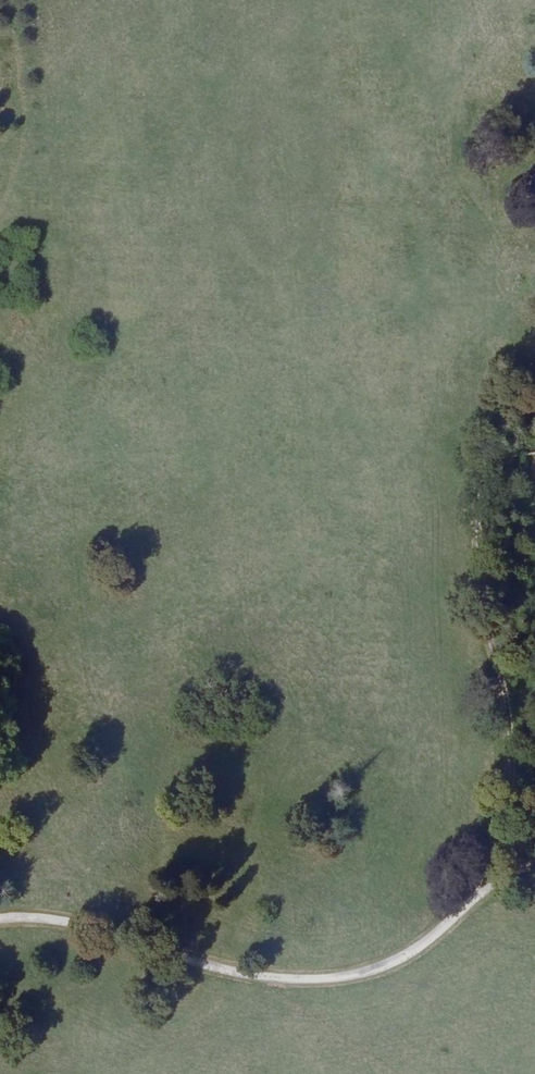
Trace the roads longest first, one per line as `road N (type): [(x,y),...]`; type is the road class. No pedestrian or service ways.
road 1 (unclassified): [(0,921),(72,924),(211,970),(296,982),(363,973),(415,950),(470,899),(534,869)]

